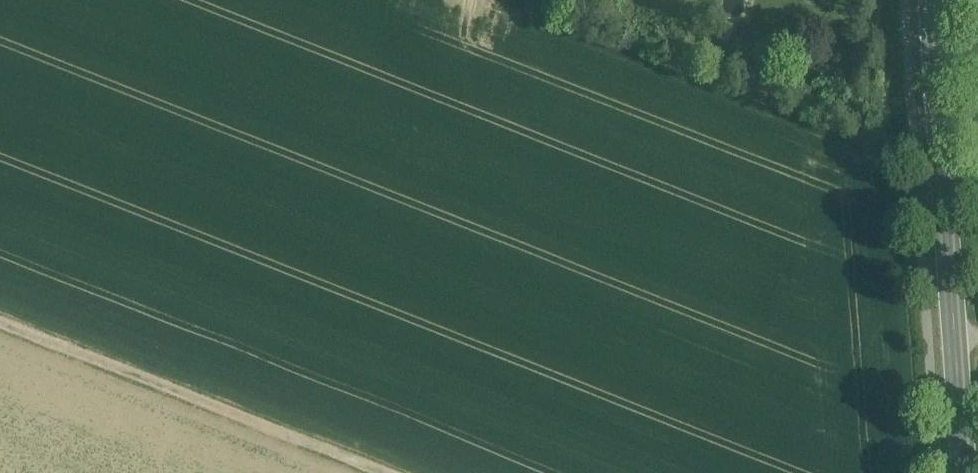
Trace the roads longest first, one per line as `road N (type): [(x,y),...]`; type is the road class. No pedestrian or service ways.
road 1 (tertiary): [(967,472),(935,0)]

